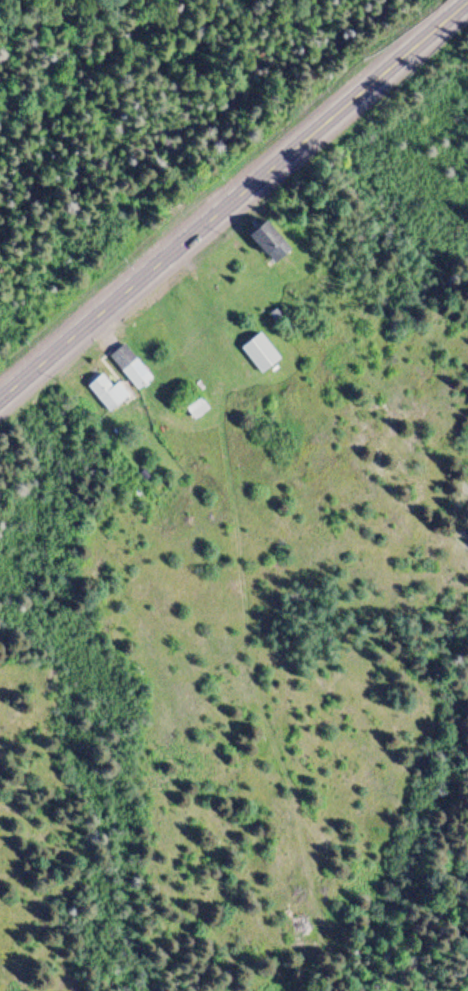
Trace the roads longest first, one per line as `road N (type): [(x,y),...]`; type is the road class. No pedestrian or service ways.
road 1 (primary): [(0,397),(467,0)]

